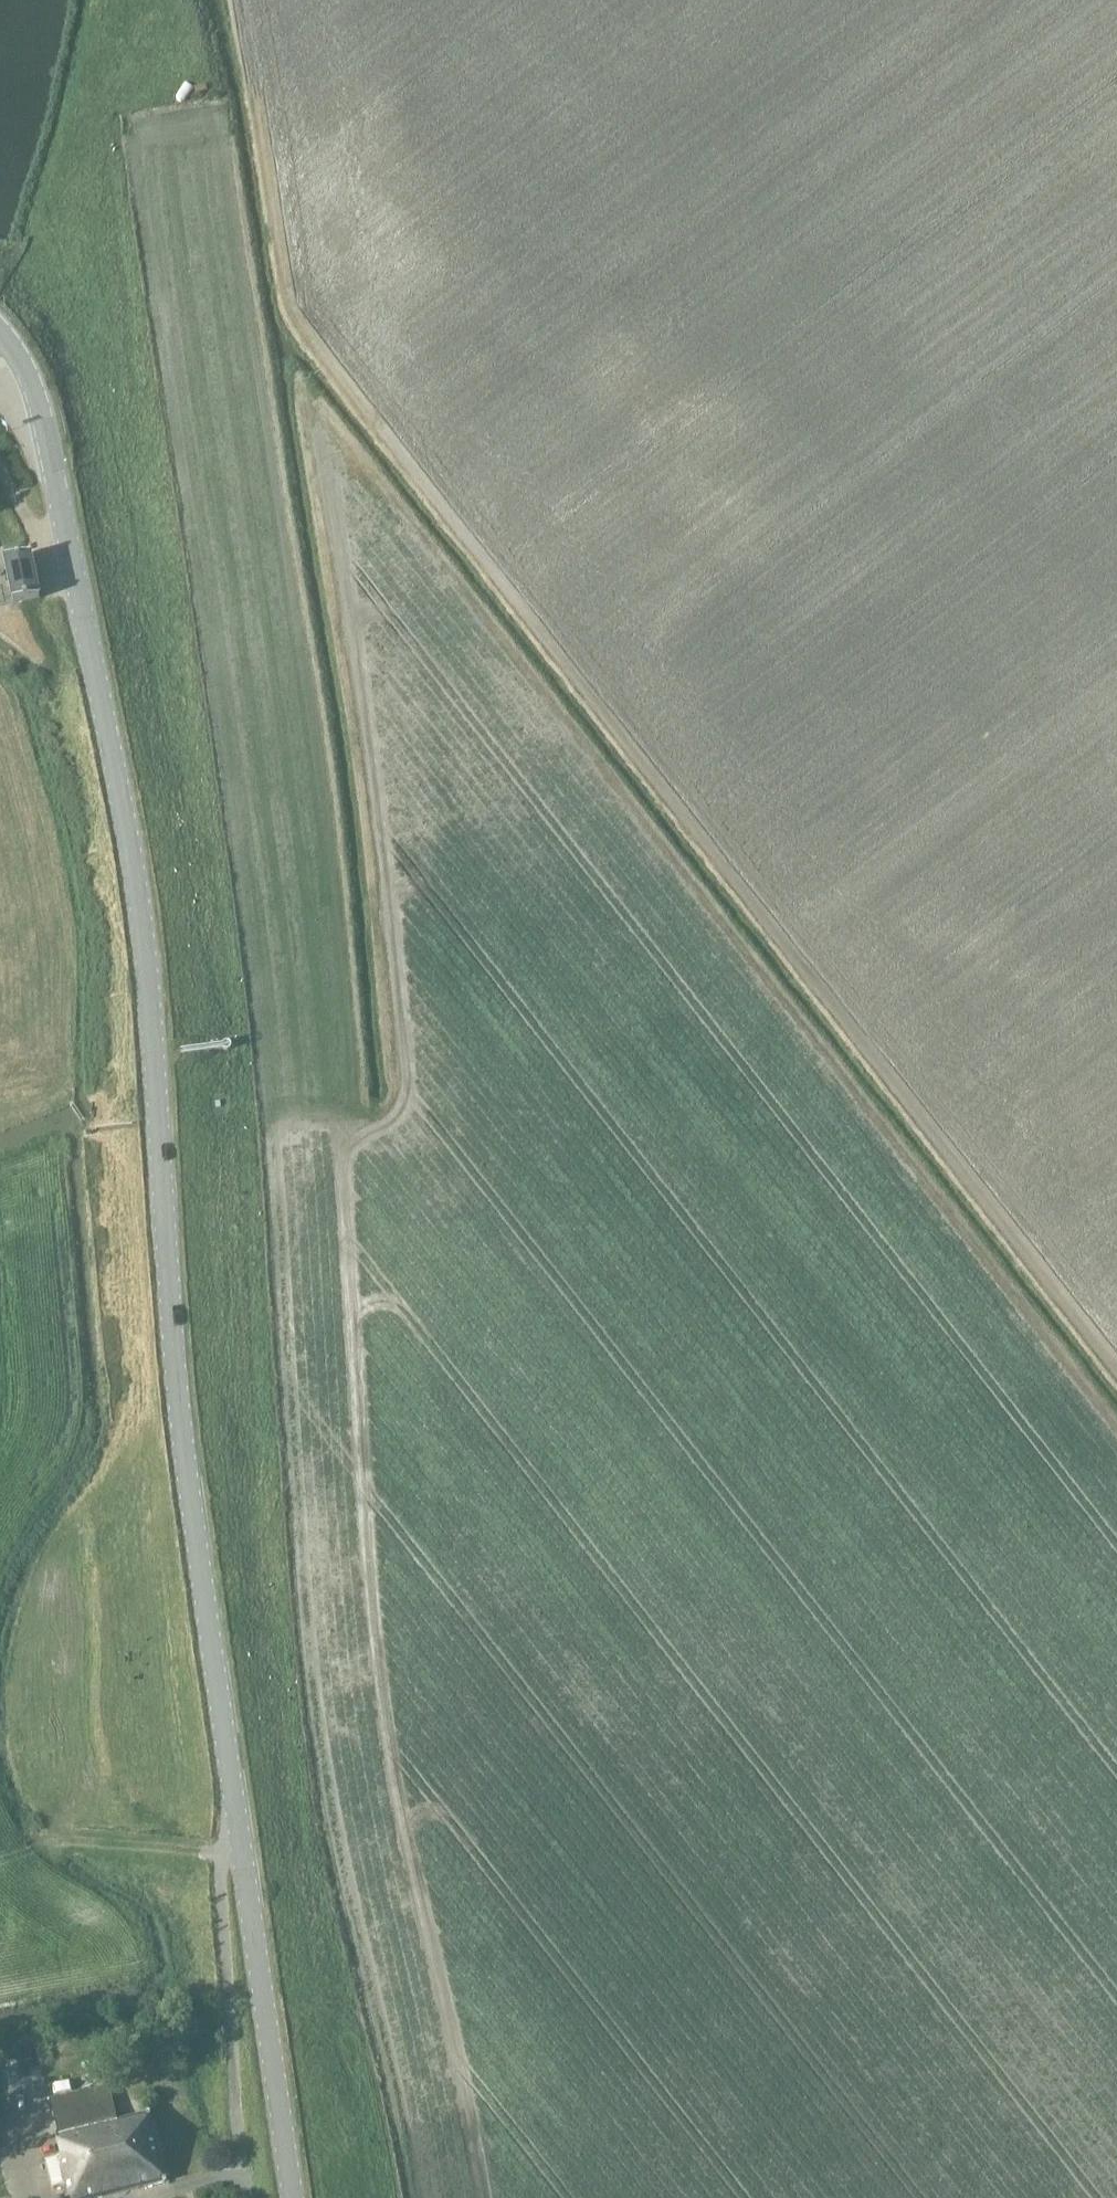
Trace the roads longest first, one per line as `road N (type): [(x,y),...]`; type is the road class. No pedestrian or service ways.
road 1 (tertiary): [(294,2197),(176,1387),(136,873),(37,396),(0,329)]
road 2 (track): [(30,1856),(72,1840),(222,1857)]

